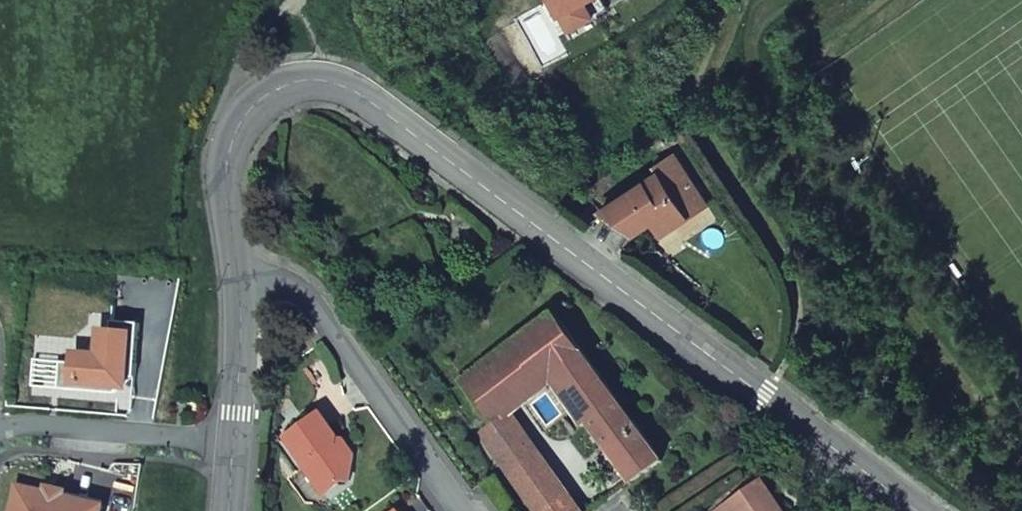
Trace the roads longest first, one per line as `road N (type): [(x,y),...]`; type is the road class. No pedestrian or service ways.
road 1 (tertiary): [(917,510),(349,88),(299,82),(277,89),(240,123),(227,176),(242,283)]
road 2 (residential): [(465,510),(313,301),(281,284),(242,283)]
road 3 (residential): [(0,437),(19,430),(234,446)]
road 4 (tertiary): [(242,283),(234,446)]

